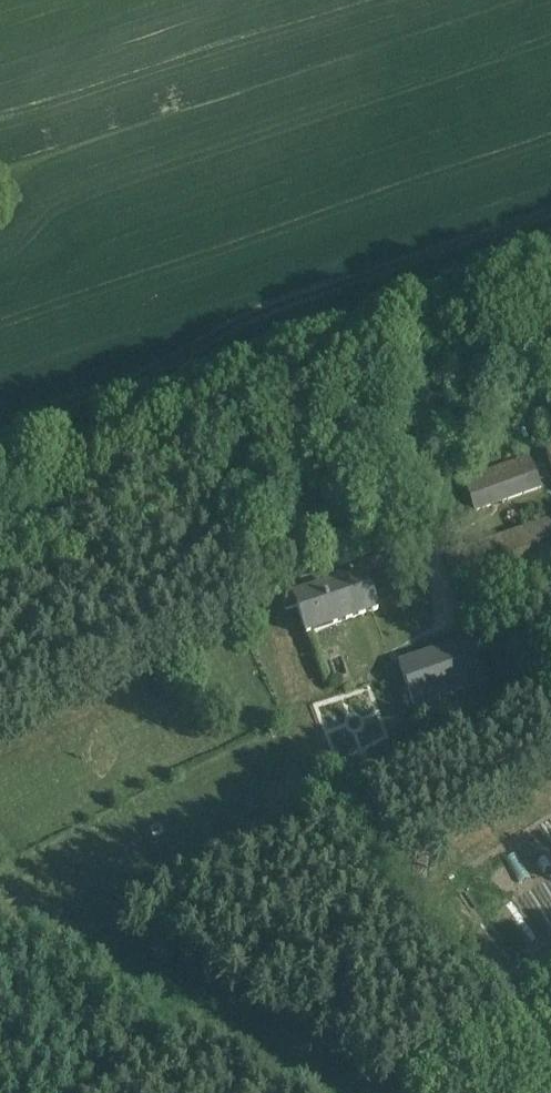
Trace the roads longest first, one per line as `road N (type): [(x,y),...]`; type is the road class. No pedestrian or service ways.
road 1 (residential): [(0,488),(550,278)]

